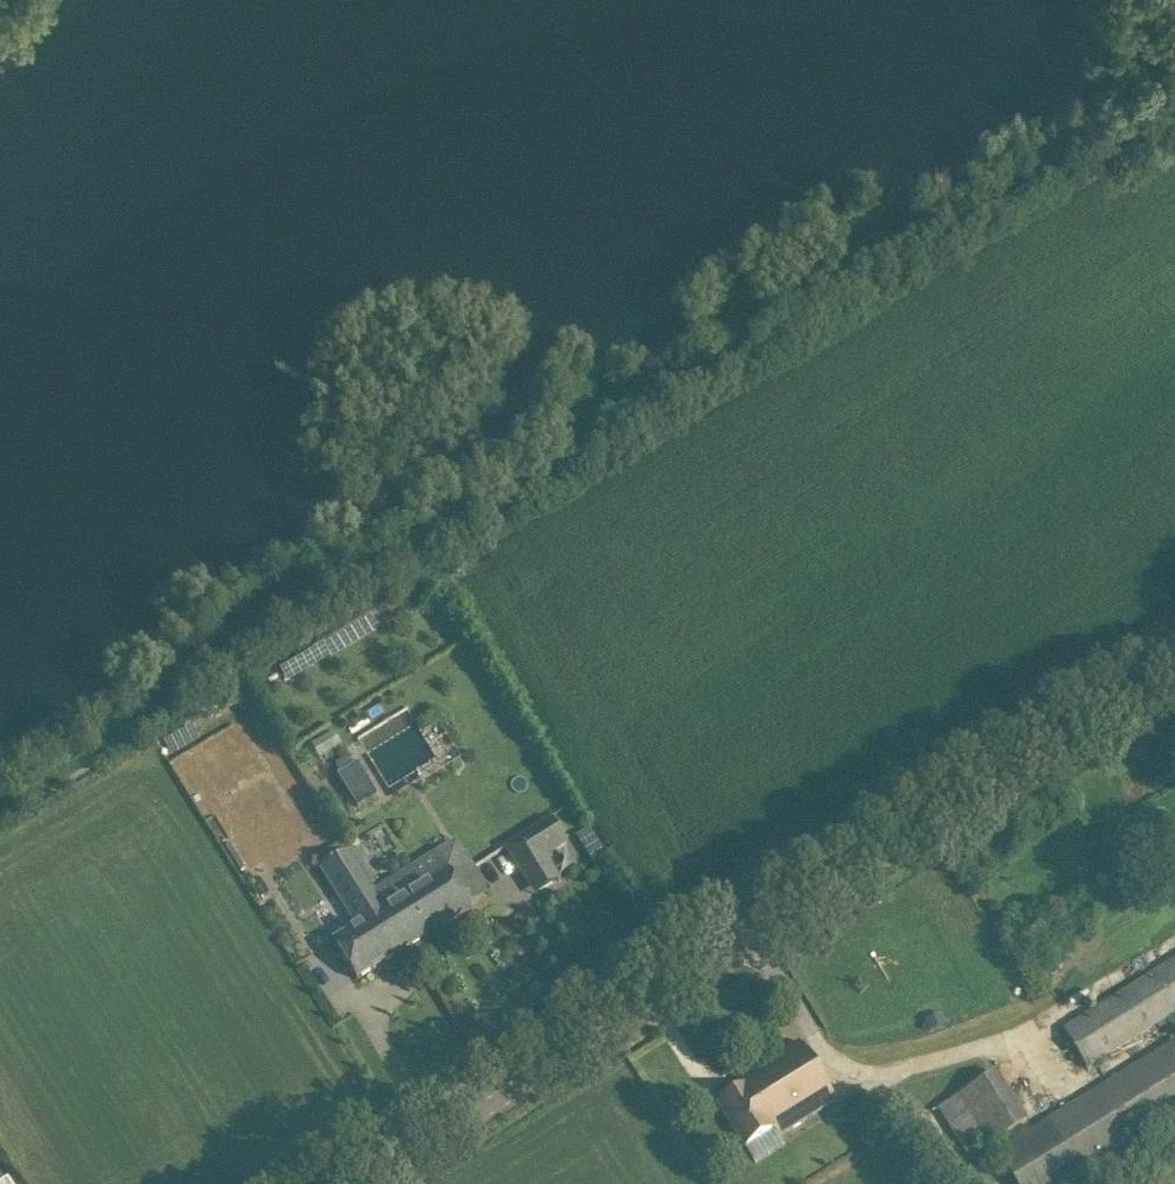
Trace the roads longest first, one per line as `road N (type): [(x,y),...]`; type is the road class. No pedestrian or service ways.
road 1 (tertiary): [(368,1183),(1174,676)]

